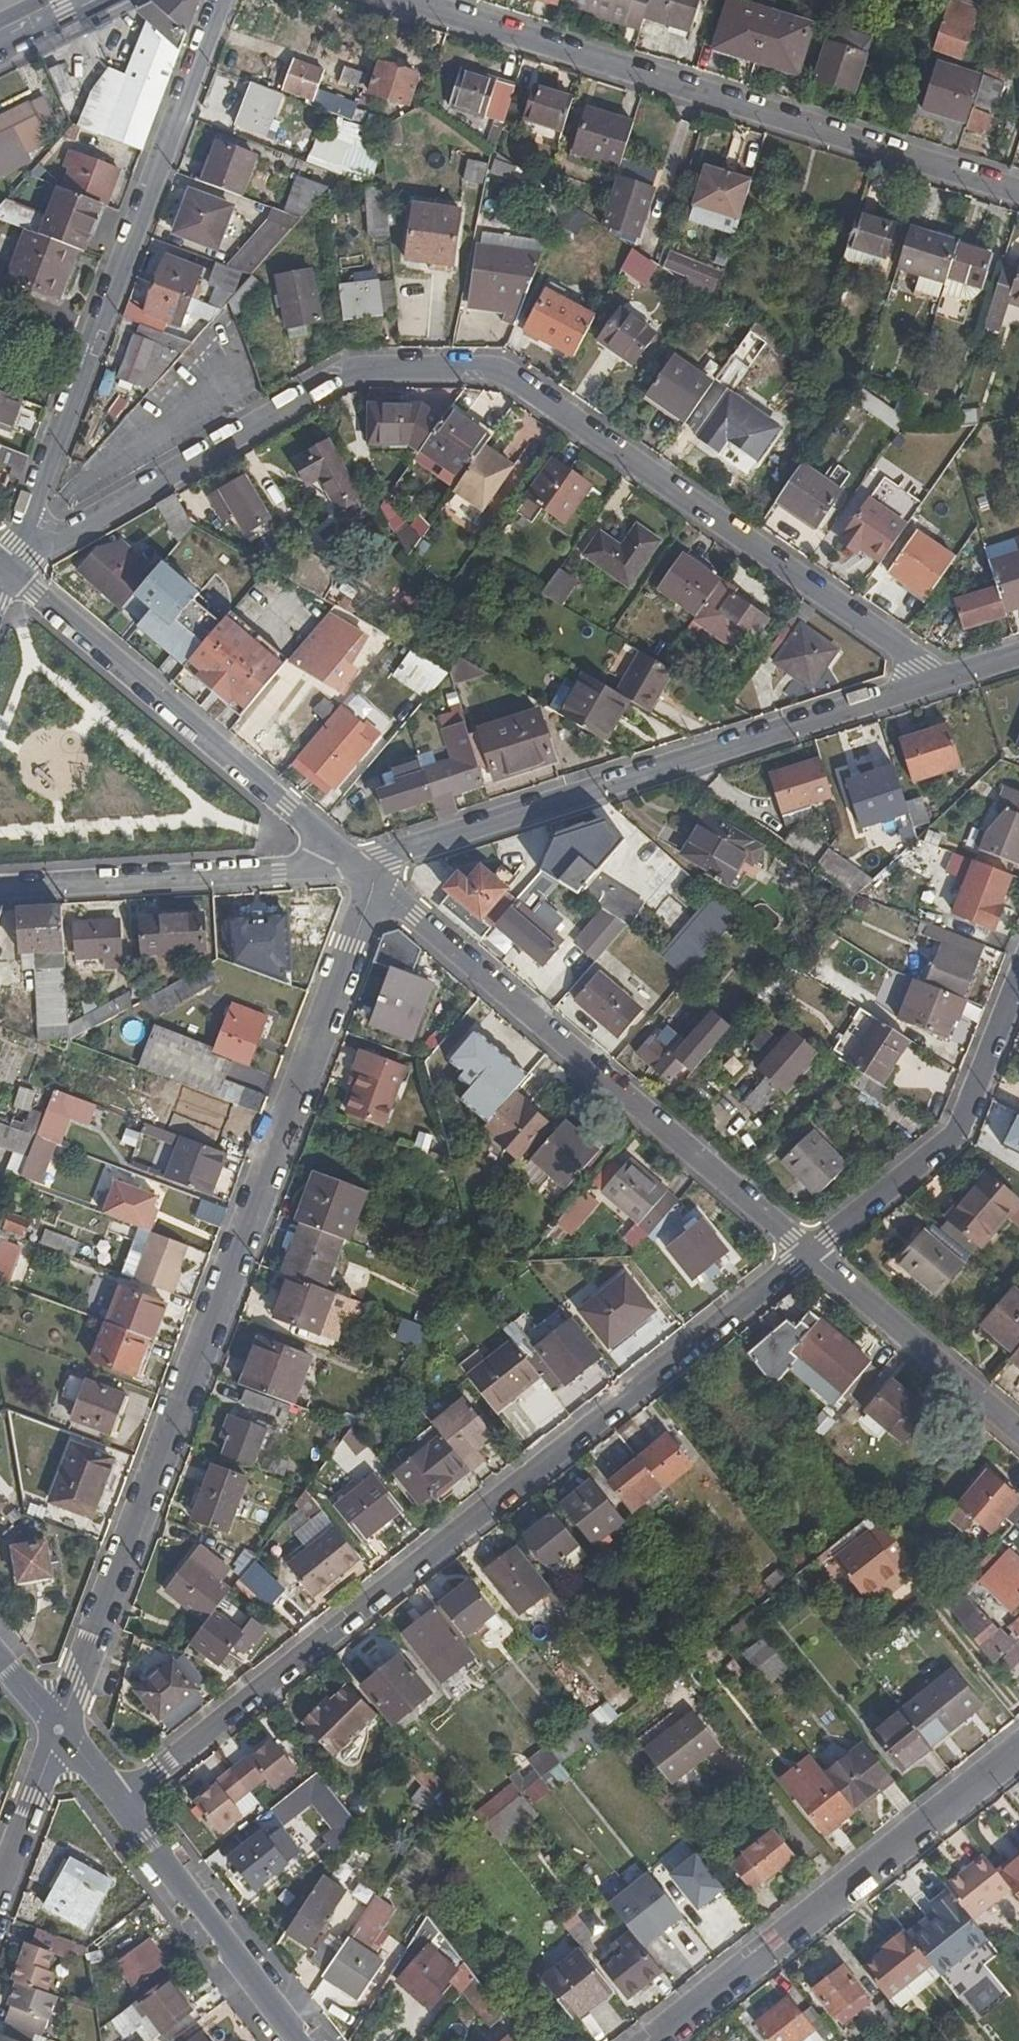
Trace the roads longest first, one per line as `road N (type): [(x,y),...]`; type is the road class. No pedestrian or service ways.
road 1 (residential): [(8,571),(354,372),(491,371),(524,386),(941,679)]
road 2 (residential): [(59,1730),(375,879)]
road 3 (residential): [(121,1801),(810,1252)]
road 4 (residential): [(402,0),(1018,192)]
road 5 (residential): [(356,862),(941,679)]
road 6 (residential): [(221,0),(8,571)]
road 7 (residential): [(375,879),(810,1252)]
road 8 (residential): [(654,2040),(1018,1751)]
road 9 (residential): [(8,571),(356,862)]
road 10 (residential): [(0,886),(356,862)]
road 11 (residential): [(810,1252),(964,1123),(1018,984)]
road 12 (residential): [(121,1801),(304,2040)]
road 13 (residential): [(810,1252),(1018,1430)]
road 14 (residential): [(0,1888),(59,1730)]

